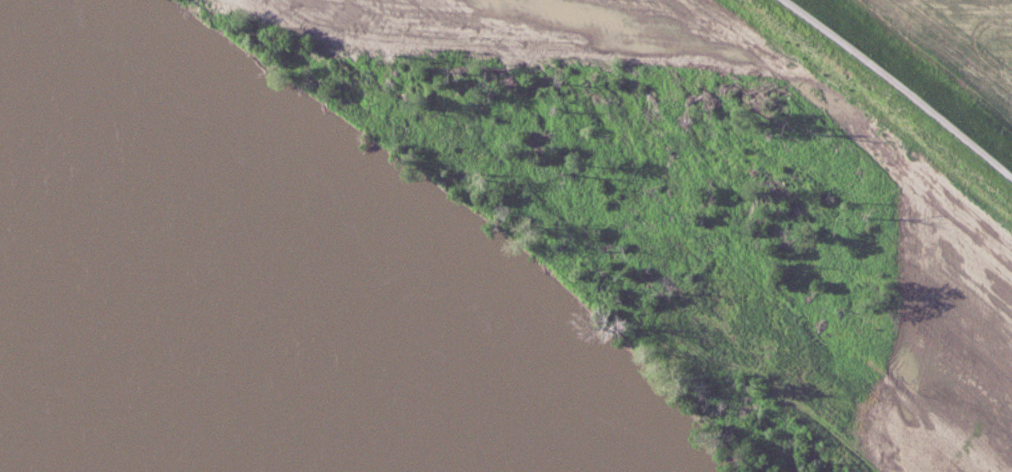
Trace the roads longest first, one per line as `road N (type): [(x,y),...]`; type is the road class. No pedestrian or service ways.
road 1 (residential): [(1011,181),(780,0)]

